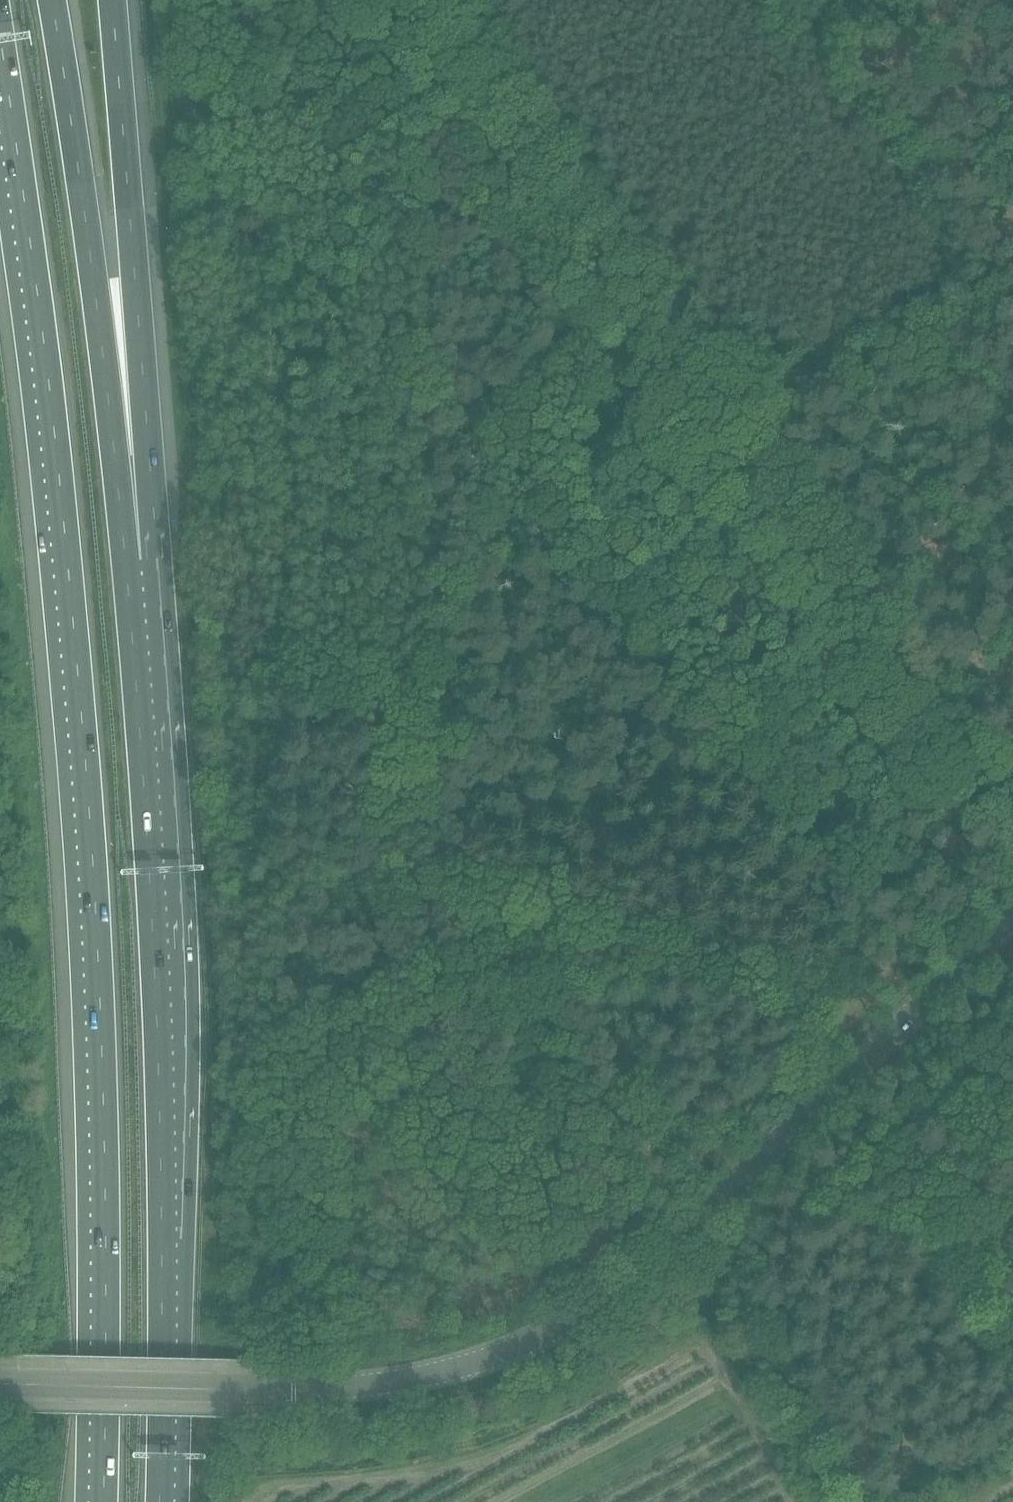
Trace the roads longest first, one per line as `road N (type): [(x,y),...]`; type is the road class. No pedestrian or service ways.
road 1 (motorway): [(0,83),(54,484),(78,739),(94,1014),(96,1501)]
road 2 (tertiary): [(18,1384),(345,1390),(451,1370),(564,1325),(652,1261),(1012,920)]
road 3 (motorway): [(160,1501),(158,1009),(126,561)]
road 4 (motorway): [(126,561),(52,0)]
road 5 (motorway): [(126,561),(143,368),(113,0)]

